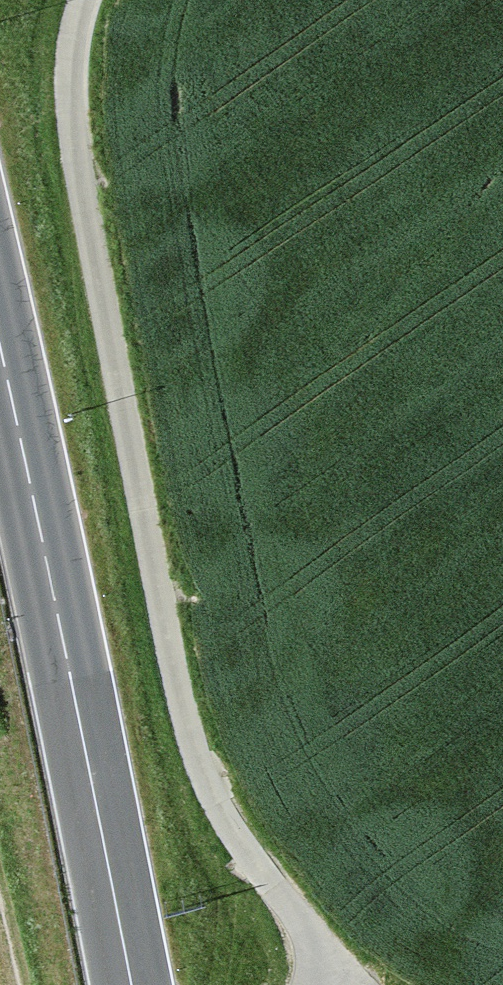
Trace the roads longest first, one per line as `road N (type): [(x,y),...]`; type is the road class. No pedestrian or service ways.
road 1 (track): [(85,0),(72,56),(78,167),(186,731),(205,784),(310,936),(326,984)]
road 2 (secondary): [(131,984),(0,346)]

